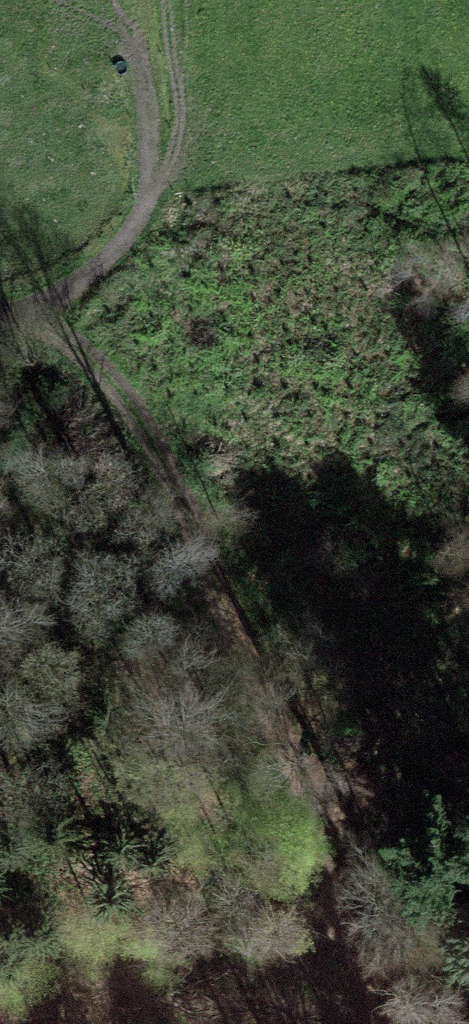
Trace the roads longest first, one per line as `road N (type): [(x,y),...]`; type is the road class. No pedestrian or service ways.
road 1 (track): [(385,1023),(279,725),(140,419),(55,309),(0,306)]
road 2 (track): [(307,801),(468,748)]
road 3 (track): [(55,309),(130,233),(150,174)]

